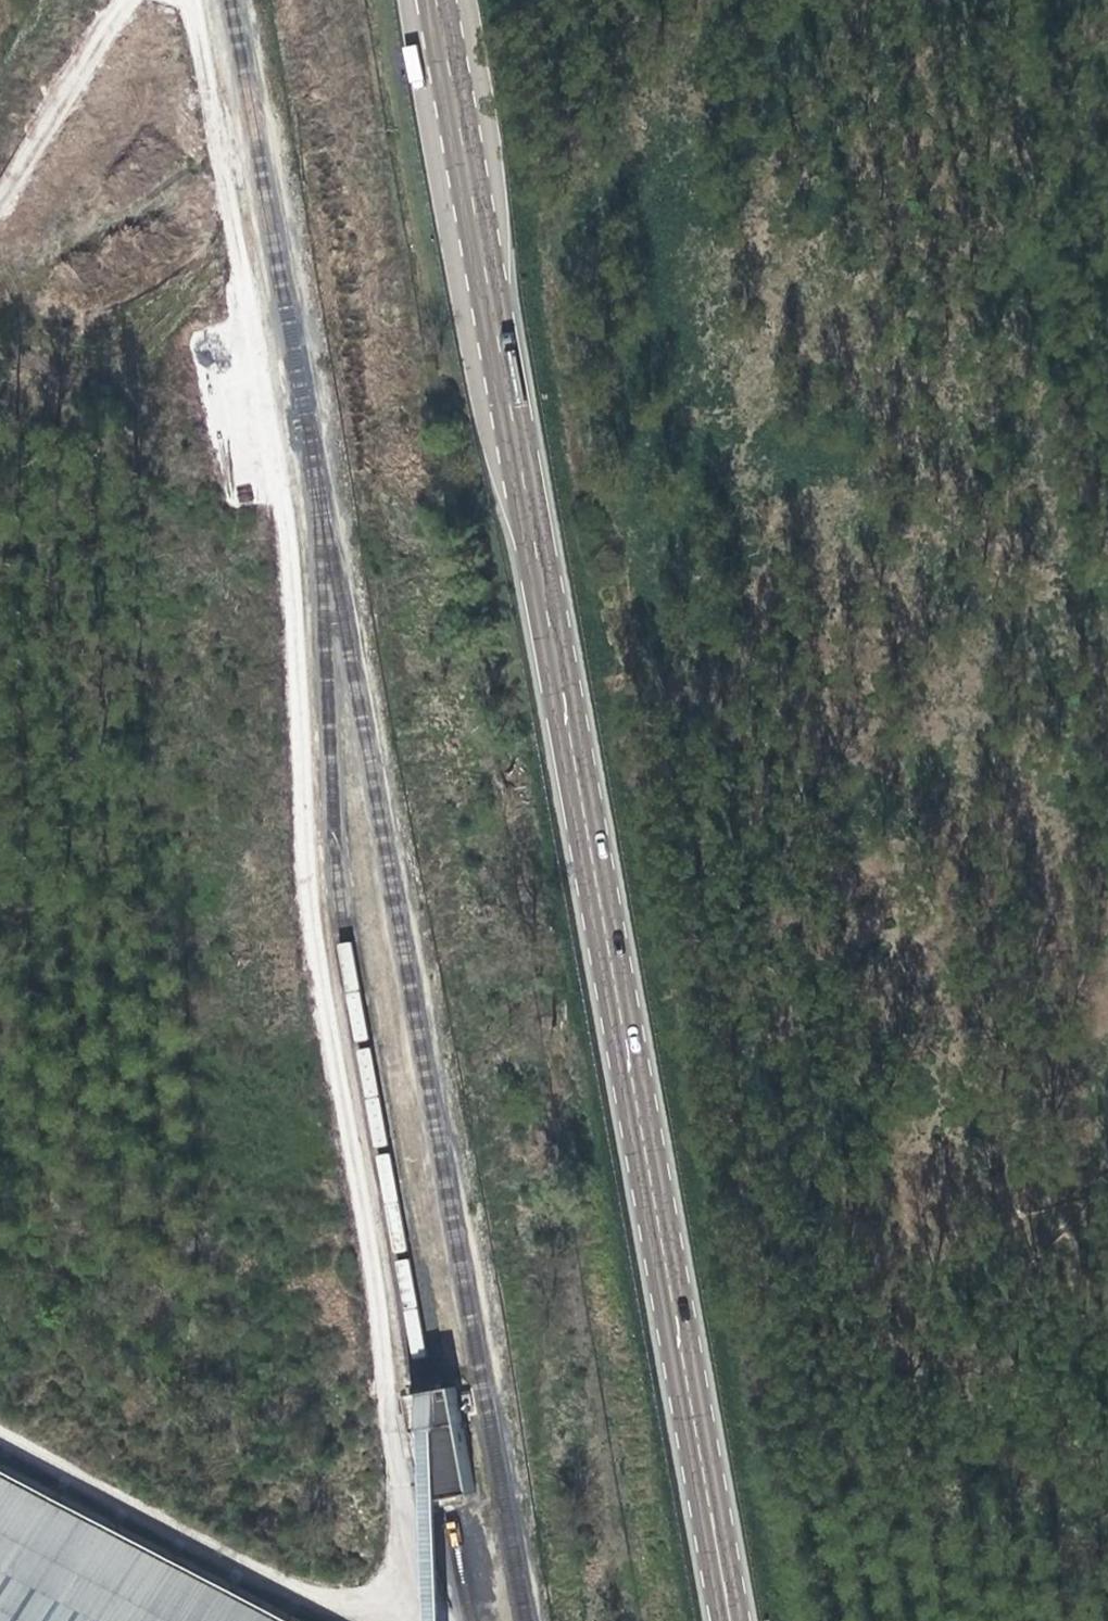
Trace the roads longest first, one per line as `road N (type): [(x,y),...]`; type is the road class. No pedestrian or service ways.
road 1 (primary): [(436,0),(731,1620)]
road 2 (track): [(0,1431),(356,1615),(431,1593)]
road 3 (track): [(126,0),(0,190)]

